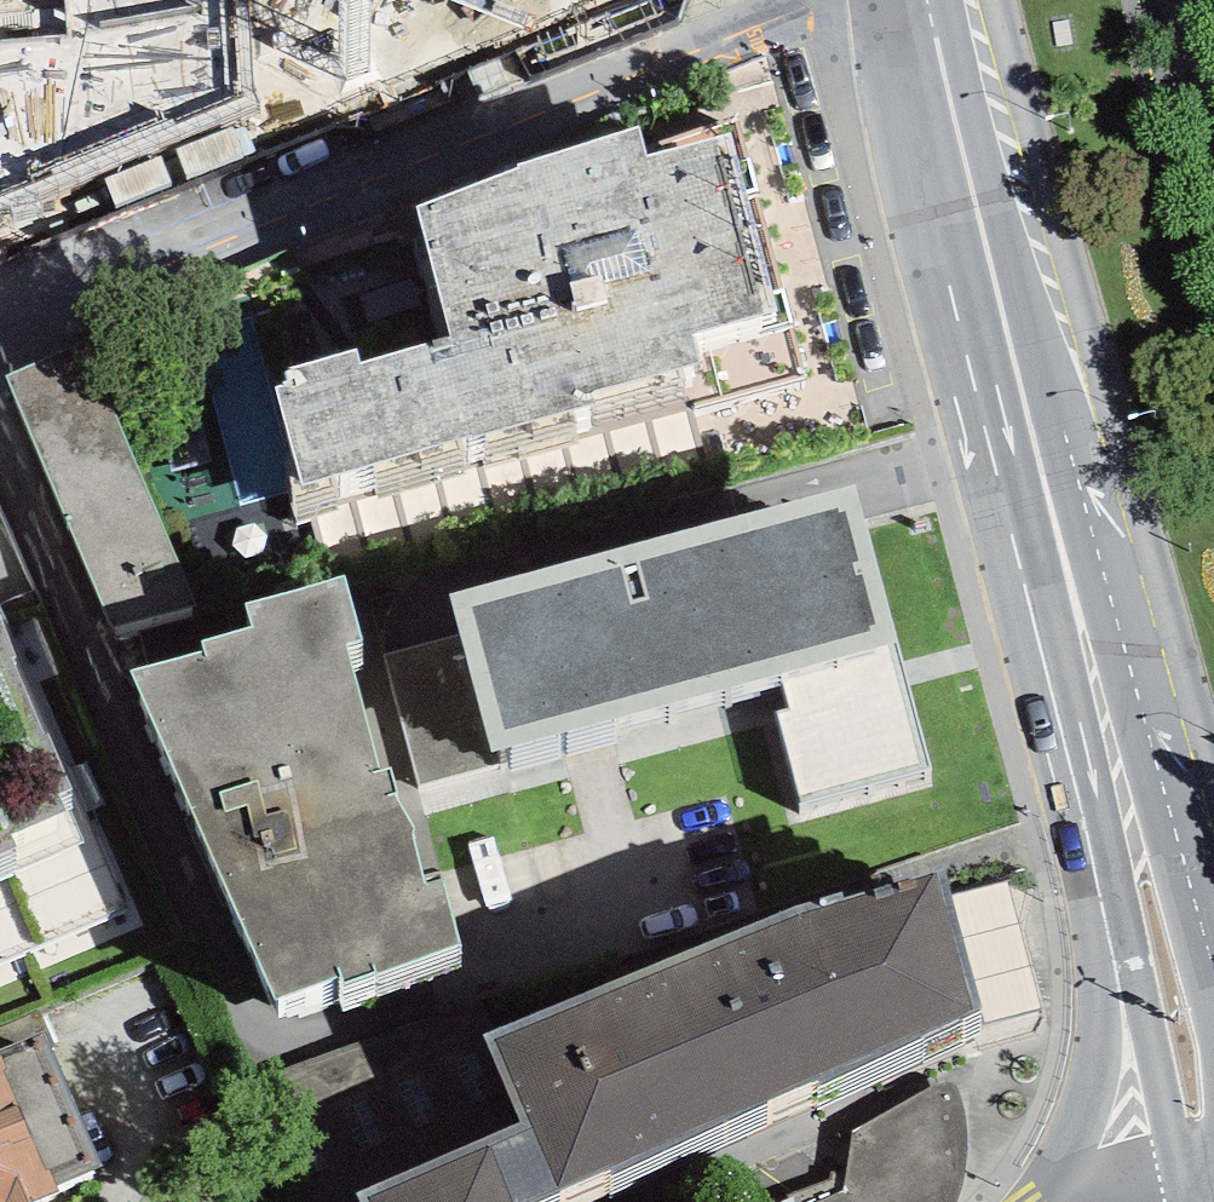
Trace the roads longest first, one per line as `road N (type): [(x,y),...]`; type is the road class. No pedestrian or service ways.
road 1 (residential): [(0,327),(212,237),(869,0)]
road 2 (secondary): [(1140,844),(921,0)]
road 3 (residential): [(1140,844),(1106,1068),(1079,1152),(1050,1201)]
road 4 (secondary): [(1213,1122),(1140,844)]

